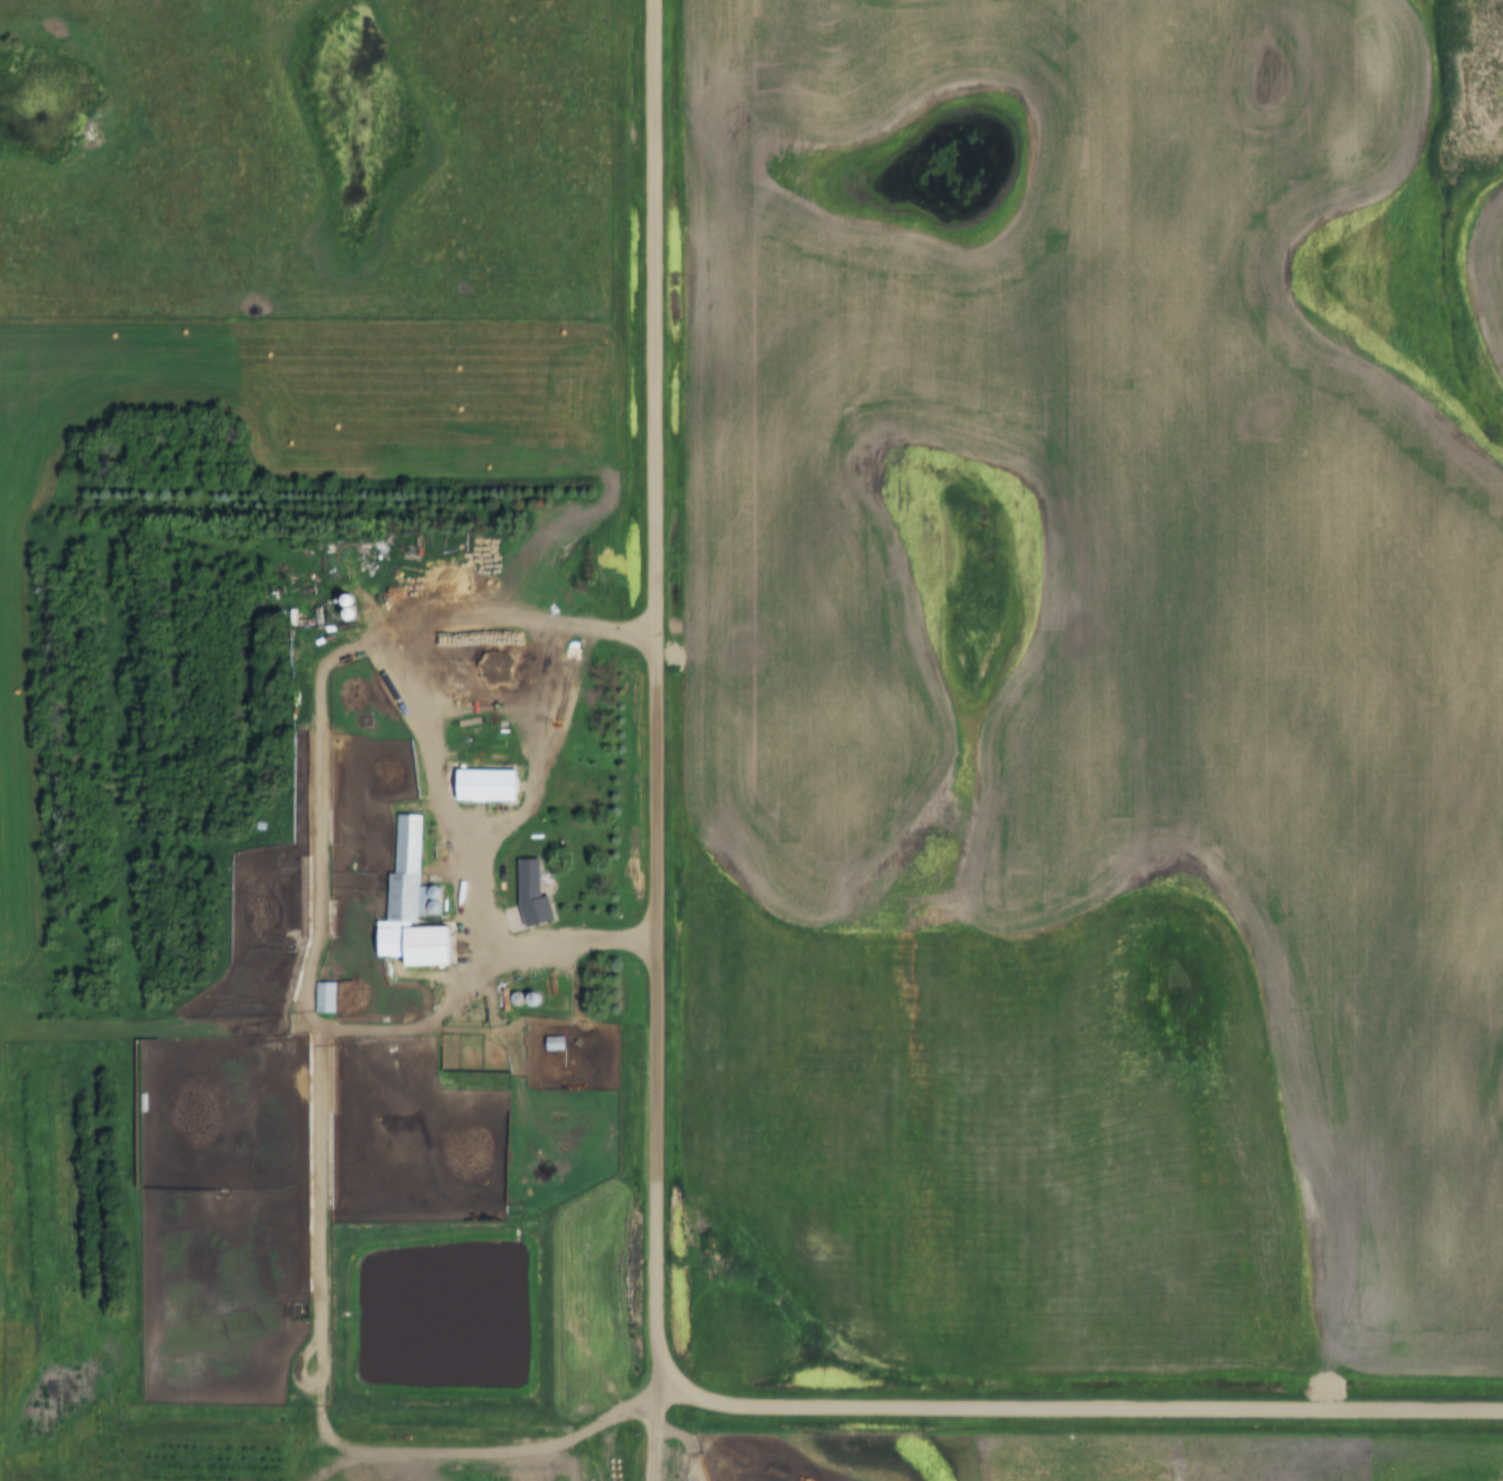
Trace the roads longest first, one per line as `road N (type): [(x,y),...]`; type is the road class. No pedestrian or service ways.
road 1 (residential): [(679,1377),(660,1351),(654,1318),(653,0)]
road 2 (residential): [(1502,1410),(745,1403),(707,1395),(679,1377)]

